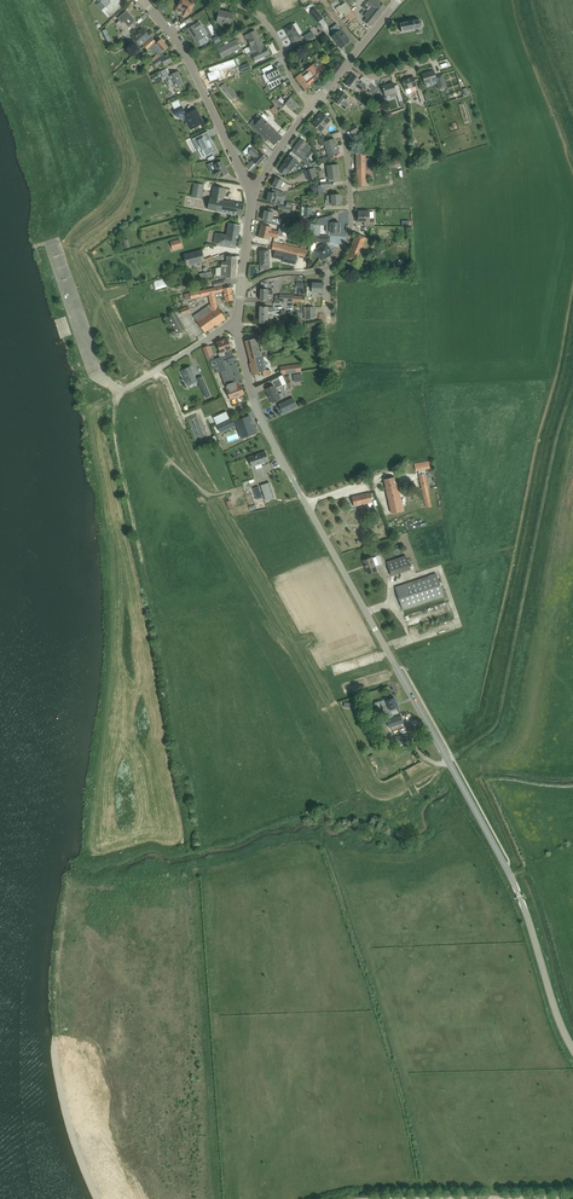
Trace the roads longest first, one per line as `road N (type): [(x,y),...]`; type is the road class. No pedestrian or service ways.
road 1 (tertiary): [(572,1049),(517,887),(265,426),(235,327)]
road 2 (track): [(78,0),(134,169),(124,205),(79,244),(78,258),(128,358),(149,375)]
road 3 (track): [(448,760),(496,724),(572,382)]
road 4 (residential): [(242,288),(326,269),(338,258),(345,235),(344,136),(320,92)]
road 5 (tertiary): [(254,190),(188,56),(144,0)]
road 6 (residential): [(98,373),(115,386),(132,386),(235,327)]
road 7 (track): [(430,1198),(572,1196)]
road 8 (residential): [(312,100),(293,83),(277,38),(255,13),(223,0)]

